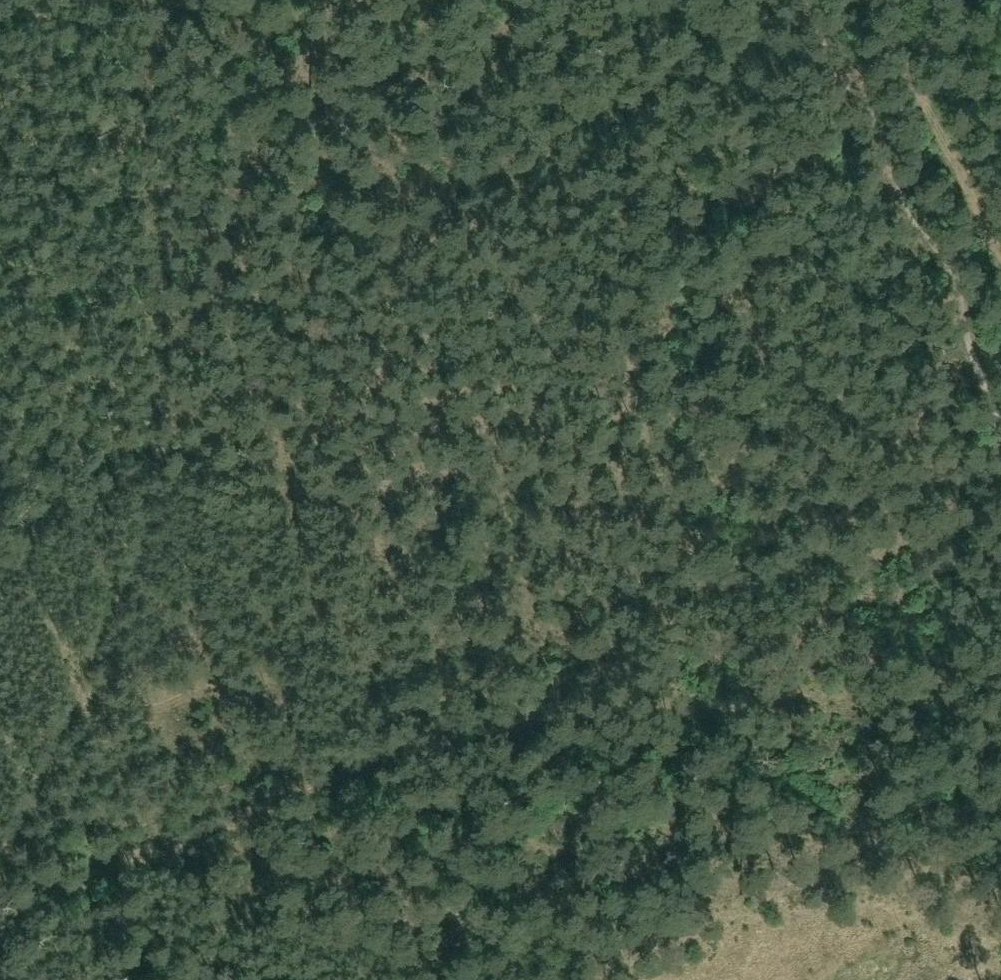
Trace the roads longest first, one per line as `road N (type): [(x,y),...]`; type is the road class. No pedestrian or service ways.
road 1 (track): [(1000,251),(875,0)]

